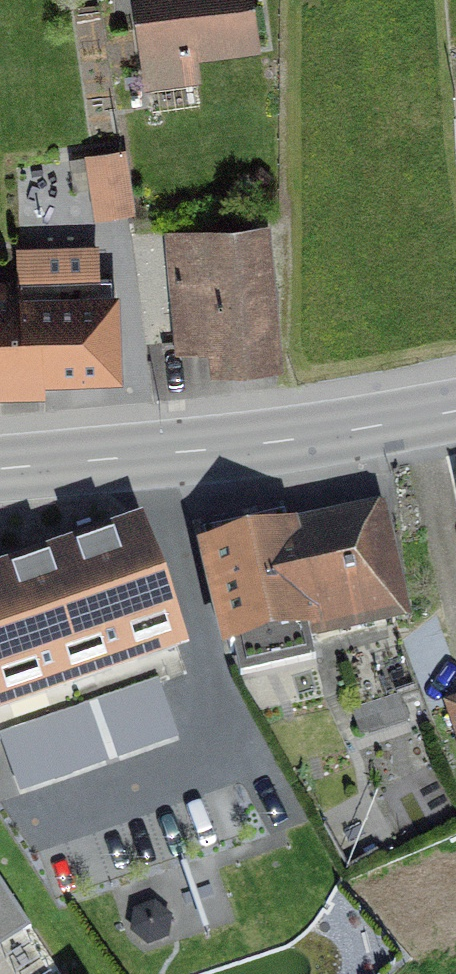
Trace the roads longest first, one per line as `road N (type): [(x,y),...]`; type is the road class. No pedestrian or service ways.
road 1 (tertiary): [(0,464),(455,405)]

